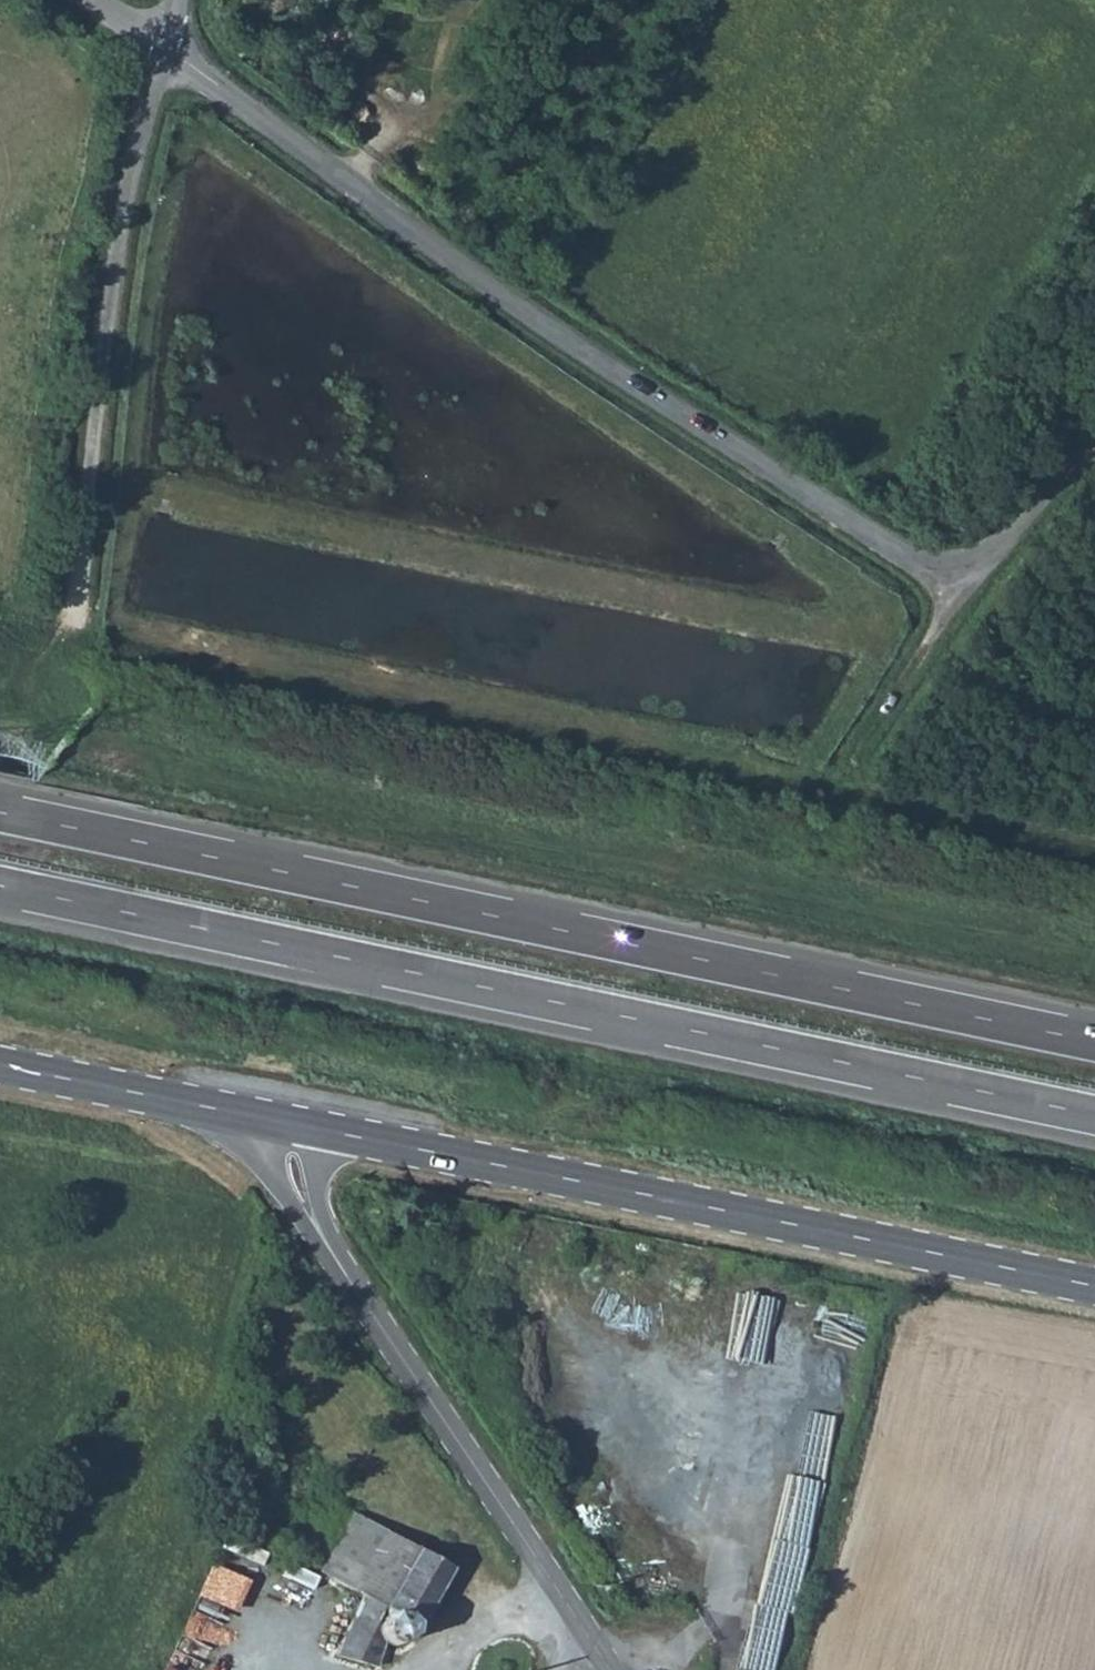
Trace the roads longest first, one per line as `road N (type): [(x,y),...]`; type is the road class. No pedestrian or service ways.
road 1 (unclassified): [(170,53),(751,467),(915,566),(952,572),(1094,455)]
road 2 (trunk): [(1094,1042),(0,812)]
road 3 (trunk): [(0,886),(1094,1115)]
road 4 (tertiary): [(316,1133),(1094,1290)]
road 5 (unclassified): [(83,593),(126,234),(170,53)]
road 6 (secondary): [(617,1669),(353,1289)]
road 7 (secondary): [(0,1067),(246,1117)]
road 8 (secondary): [(246,1117),(277,1191),(353,1289)]
road 9 (track): [(952,572),(944,612),(862,735)]
road 10 (secondary): [(353,1289),(316,1171),(316,1133)]

